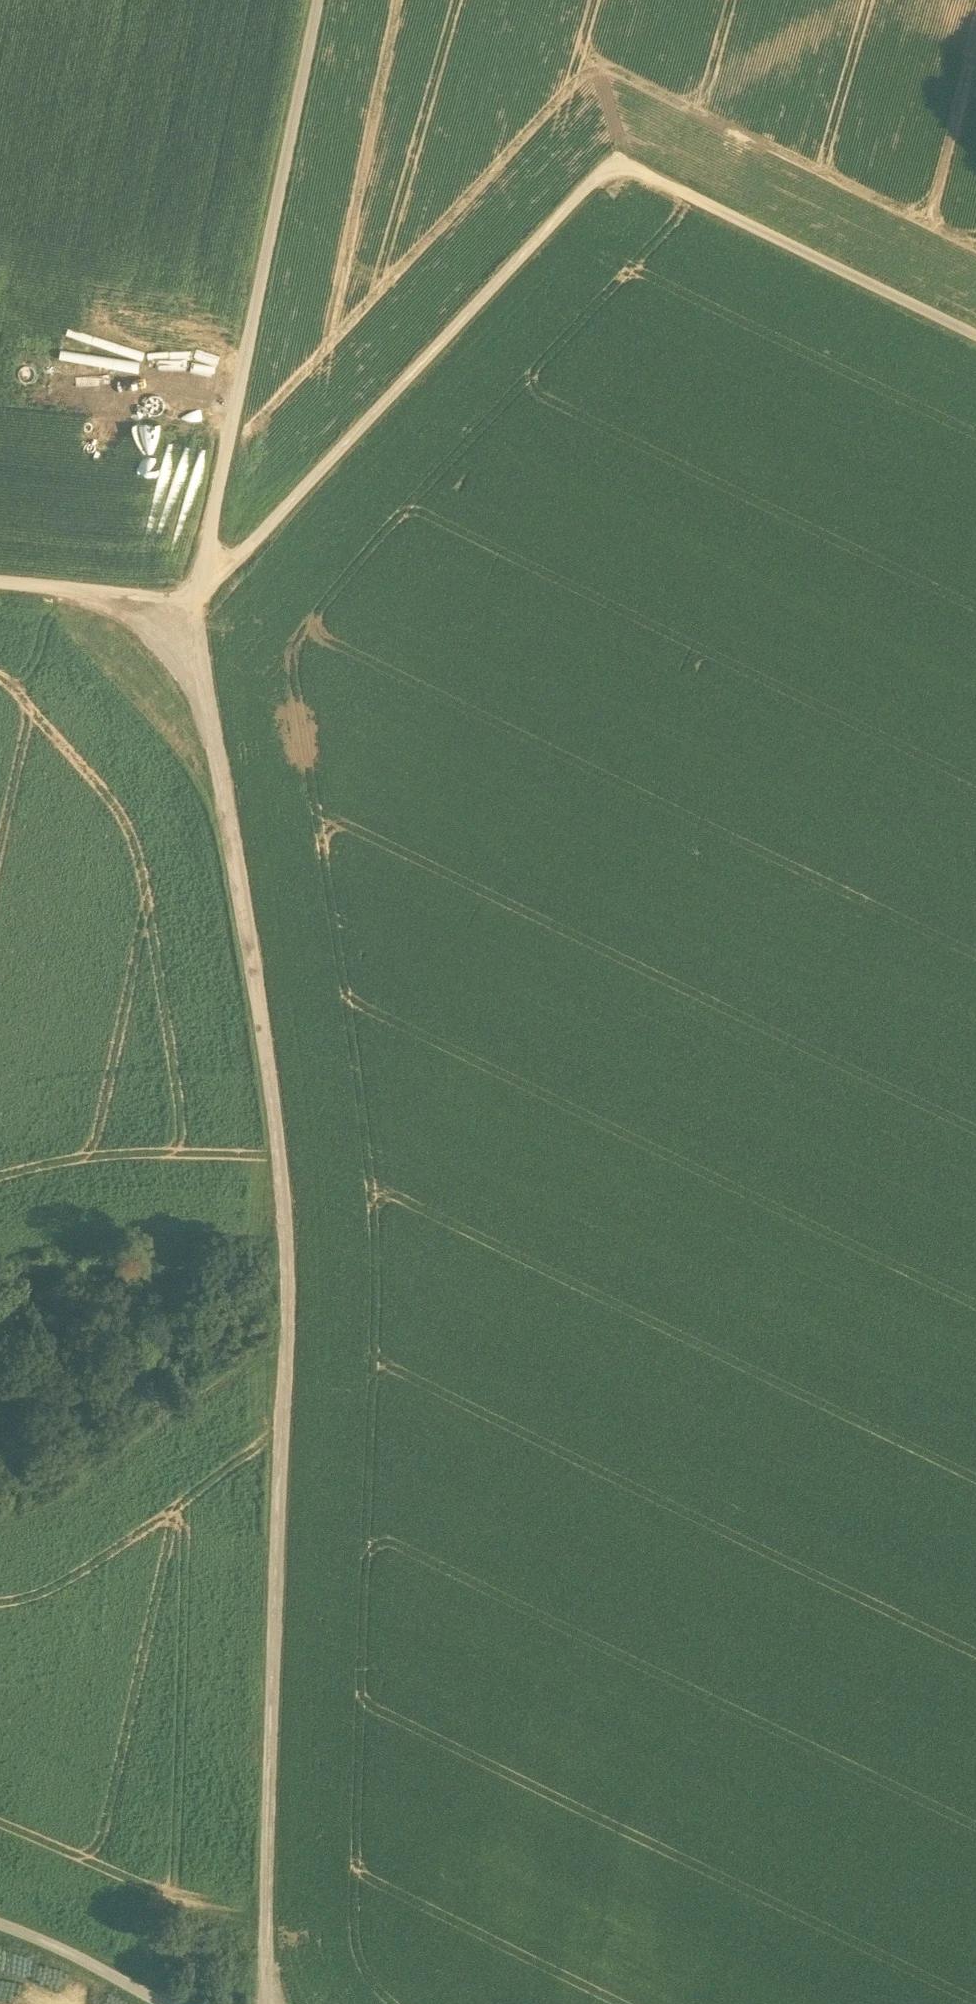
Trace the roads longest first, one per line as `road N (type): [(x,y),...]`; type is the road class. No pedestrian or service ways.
road 1 (track): [(267,2003),(290,1239),(198,605)]
road 2 (unclassified): [(321,0),(198,605),(0,584)]
road 3 (track): [(0,1921),(169,2003)]

